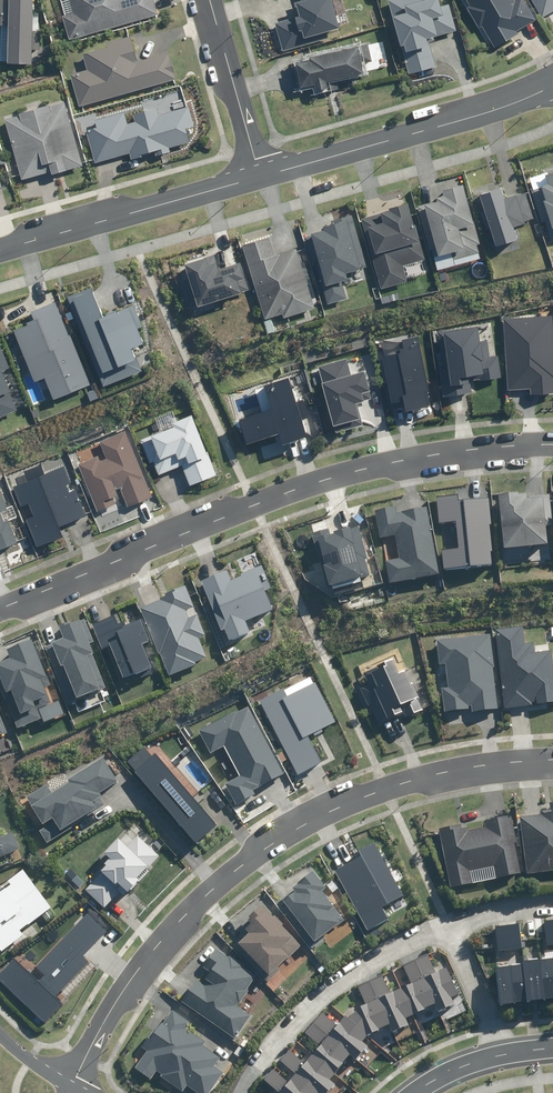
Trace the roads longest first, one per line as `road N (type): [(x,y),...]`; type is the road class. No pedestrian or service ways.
road 1 (residential): [(552,760),(385,787),(265,849),(198,899),(154,950),(69,1086)]
road 2 (residential): [(0,611),(239,509),(377,467),(552,448)]
road 3 (tertiary): [(259,178),(508,106),(552,85)]
road 4 (tertiary): [(0,252),(259,178)]
road 5 (residential): [(262,1060),(320,998),(449,922)]
road 6 (residential): [(259,178),(209,0)]
road 7 (residential): [(501,1055),(449,922)]

